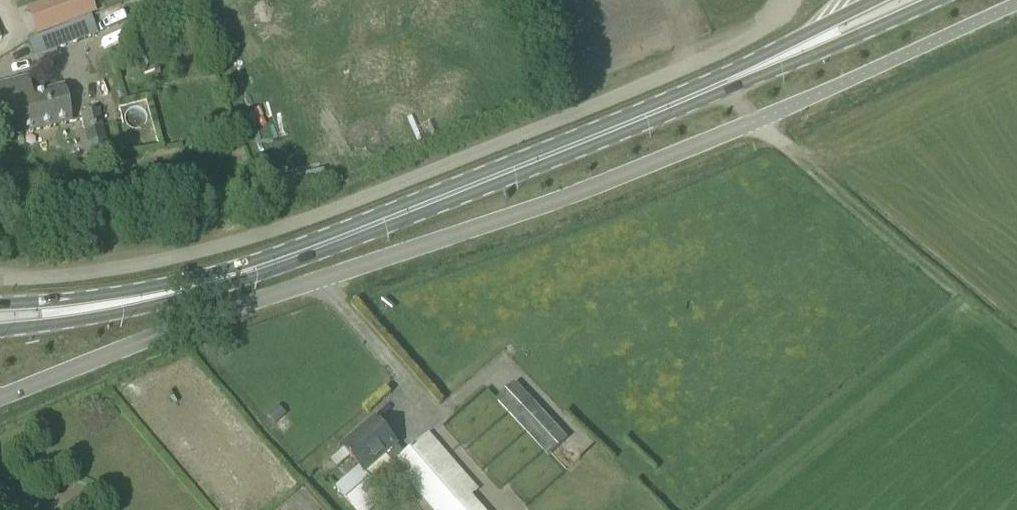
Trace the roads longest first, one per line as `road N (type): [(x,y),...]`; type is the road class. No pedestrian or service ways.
road 1 (unclassified): [(781,13),(766,29),(569,117),(240,242),(149,266),(0,280)]
road 2 (unclassified): [(0,400),(184,325),(559,199),(758,117)]
road 3 (primary): [(97,306),(194,286),(360,232),(806,45)]
road 4 (primary): [(806,45),(928,0)]

